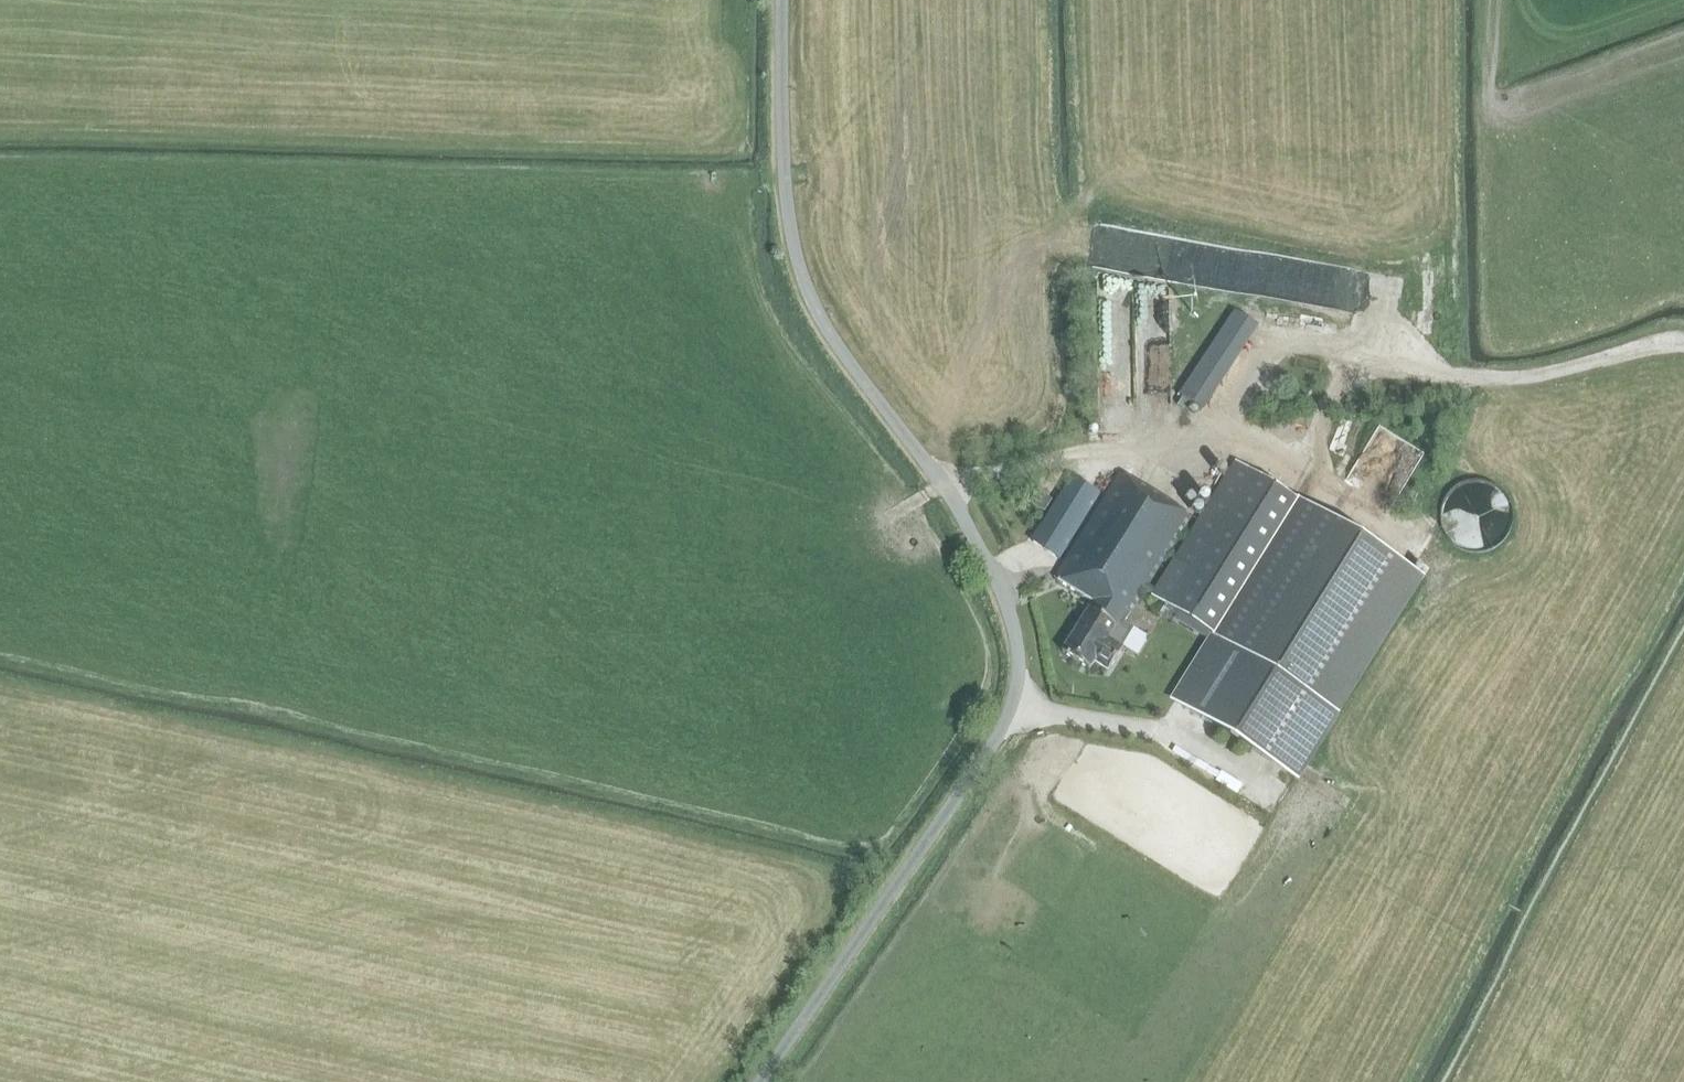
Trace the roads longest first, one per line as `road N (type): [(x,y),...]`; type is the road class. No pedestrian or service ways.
road 1 (unclassified): [(776,1081),(1004,754),(1021,685),(1005,602),(942,486),(809,305),(797,276),(794,0)]
road 2 (track): [(1487,0),(1486,85),(1509,132)]

